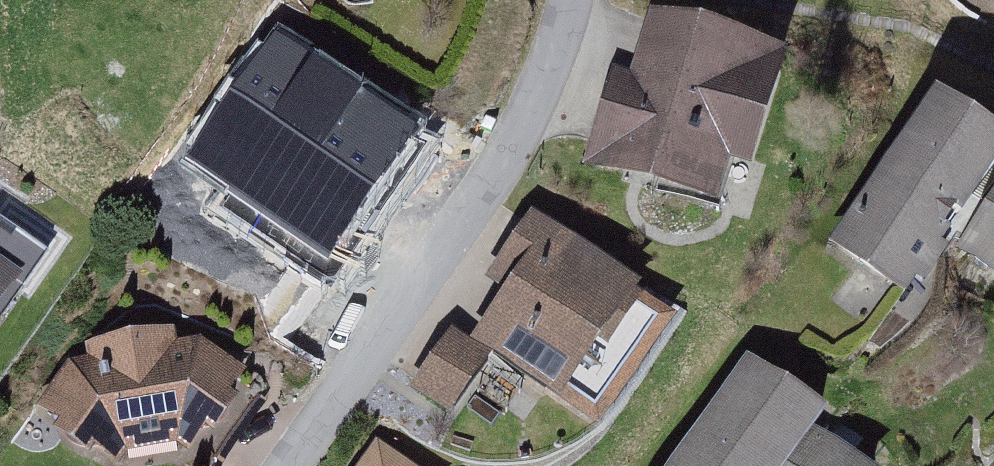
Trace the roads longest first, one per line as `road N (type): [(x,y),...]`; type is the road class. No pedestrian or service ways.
road 1 (residential): [(301,465),(571,34),(573,0)]

